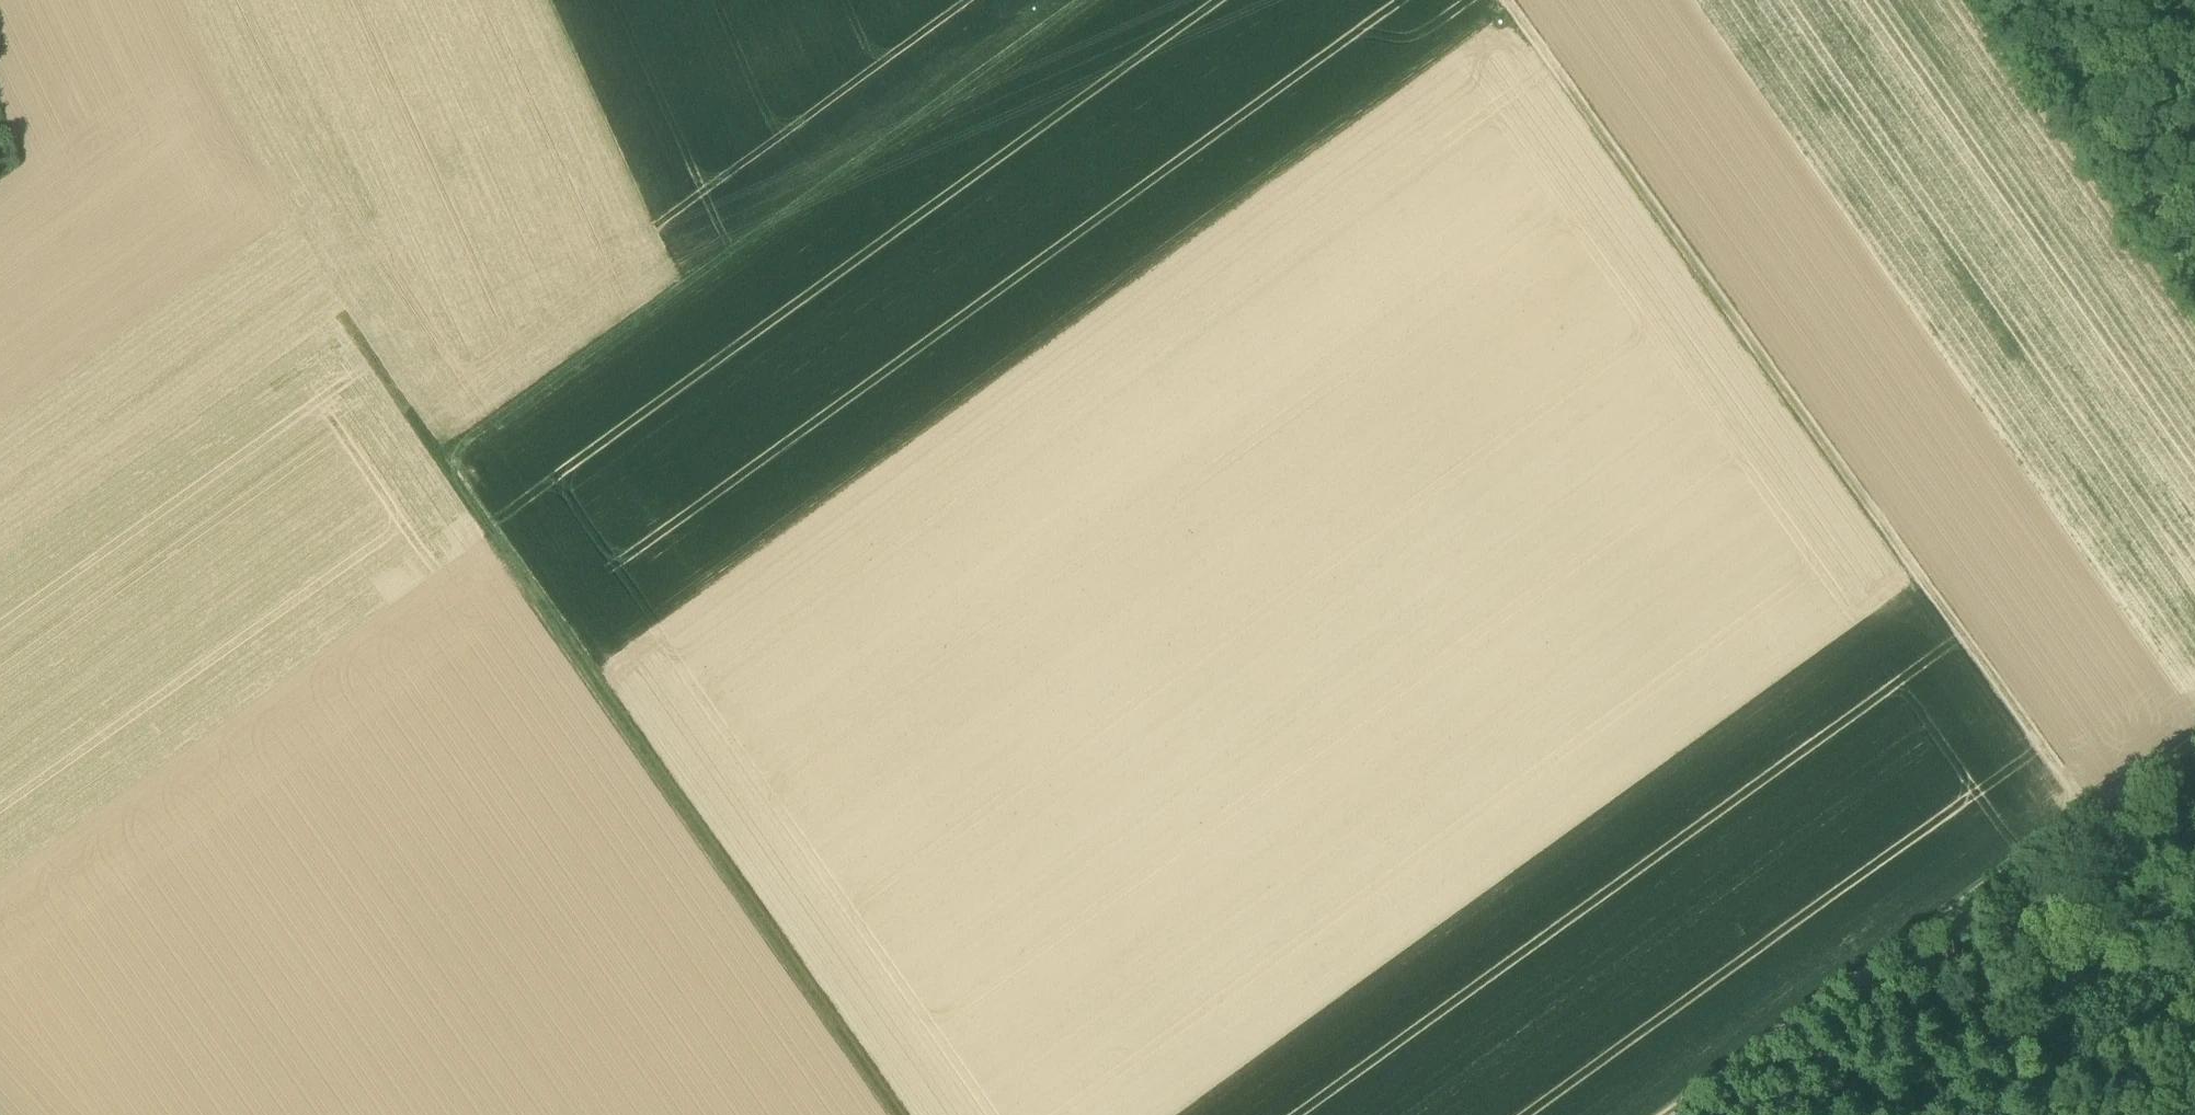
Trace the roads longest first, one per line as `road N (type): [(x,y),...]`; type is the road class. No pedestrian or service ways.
road 1 (track): [(1507,0),(2094,812)]
road 2 (track): [(896,1114),(648,770),(349,321)]
road 3 (track): [(1089,0),(443,461)]
road 4 (track): [(2194,739),(1671,1114)]

